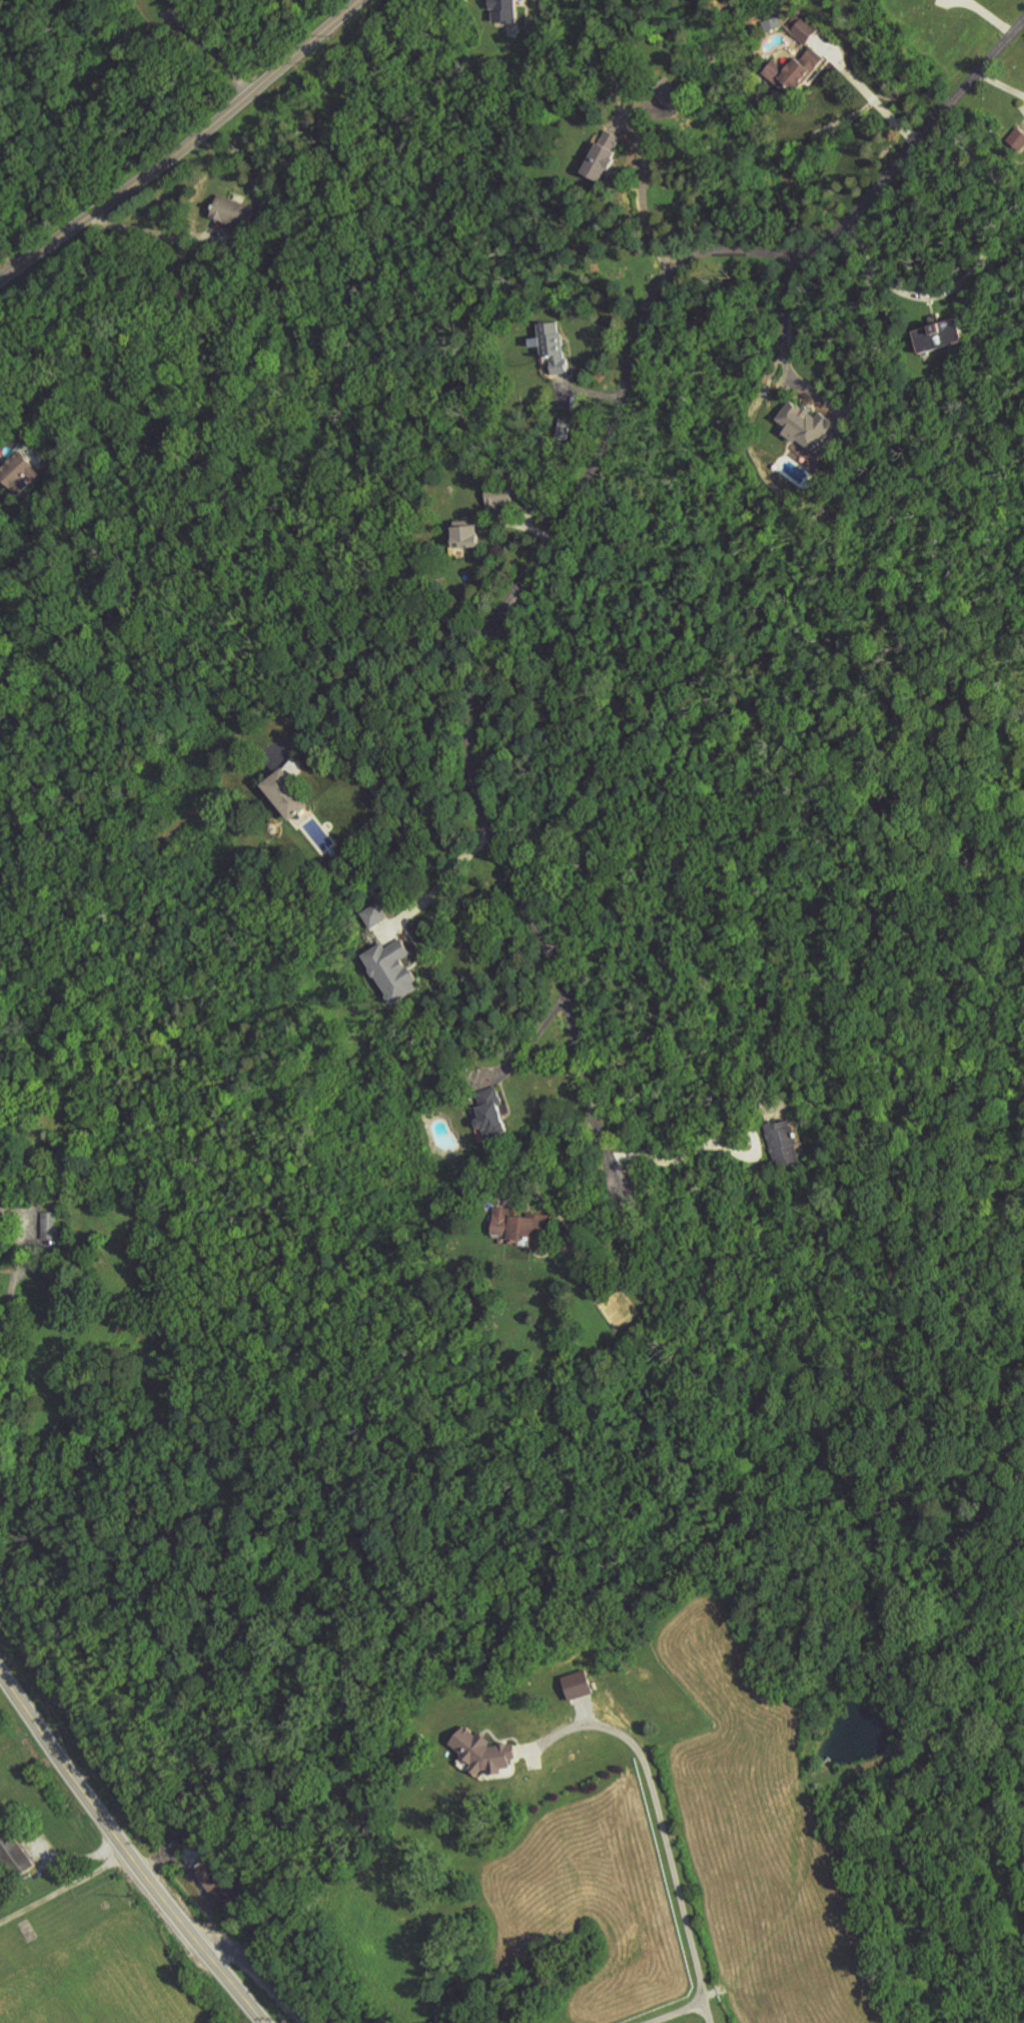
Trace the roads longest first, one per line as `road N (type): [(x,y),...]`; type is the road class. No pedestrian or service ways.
road 1 (residential): [(1023,18),(861,208),(813,249),(711,252),(670,272),(648,309),(611,433),(482,659),(468,748),(477,800),(550,956),(617,1199)]
road 2 (residential): [(359,0),(192,144),(0,280)]
road 3 (primary): [(263,2022),(152,1888),(0,1675)]

